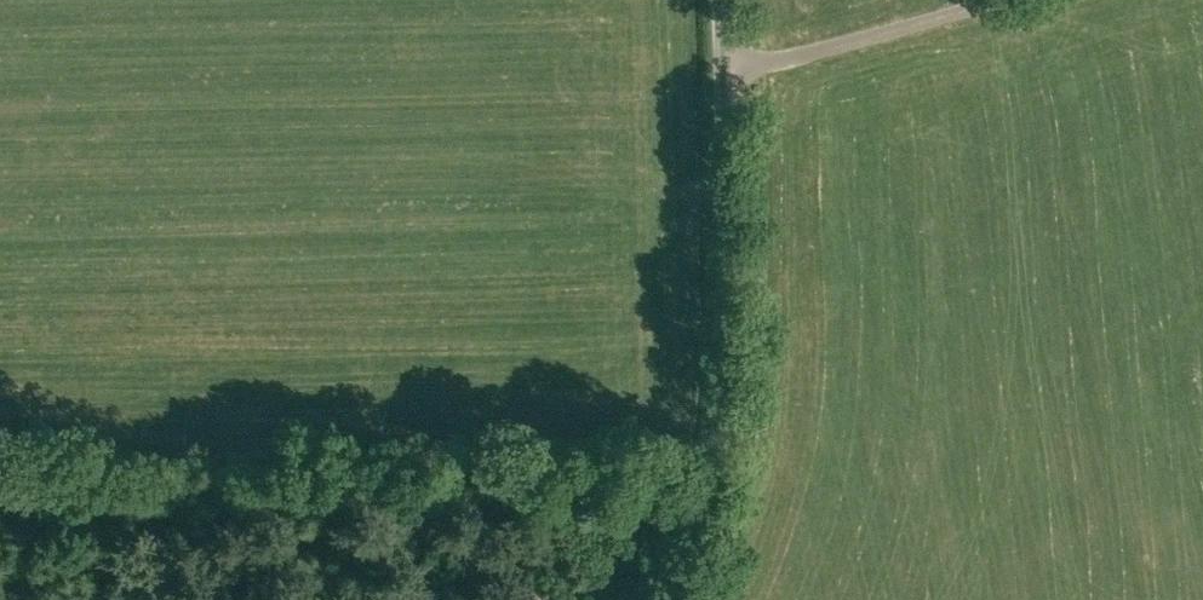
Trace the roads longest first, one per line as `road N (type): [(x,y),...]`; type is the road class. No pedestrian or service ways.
road 1 (unclassified): [(661,599),(709,496),(728,388),(723,0)]

